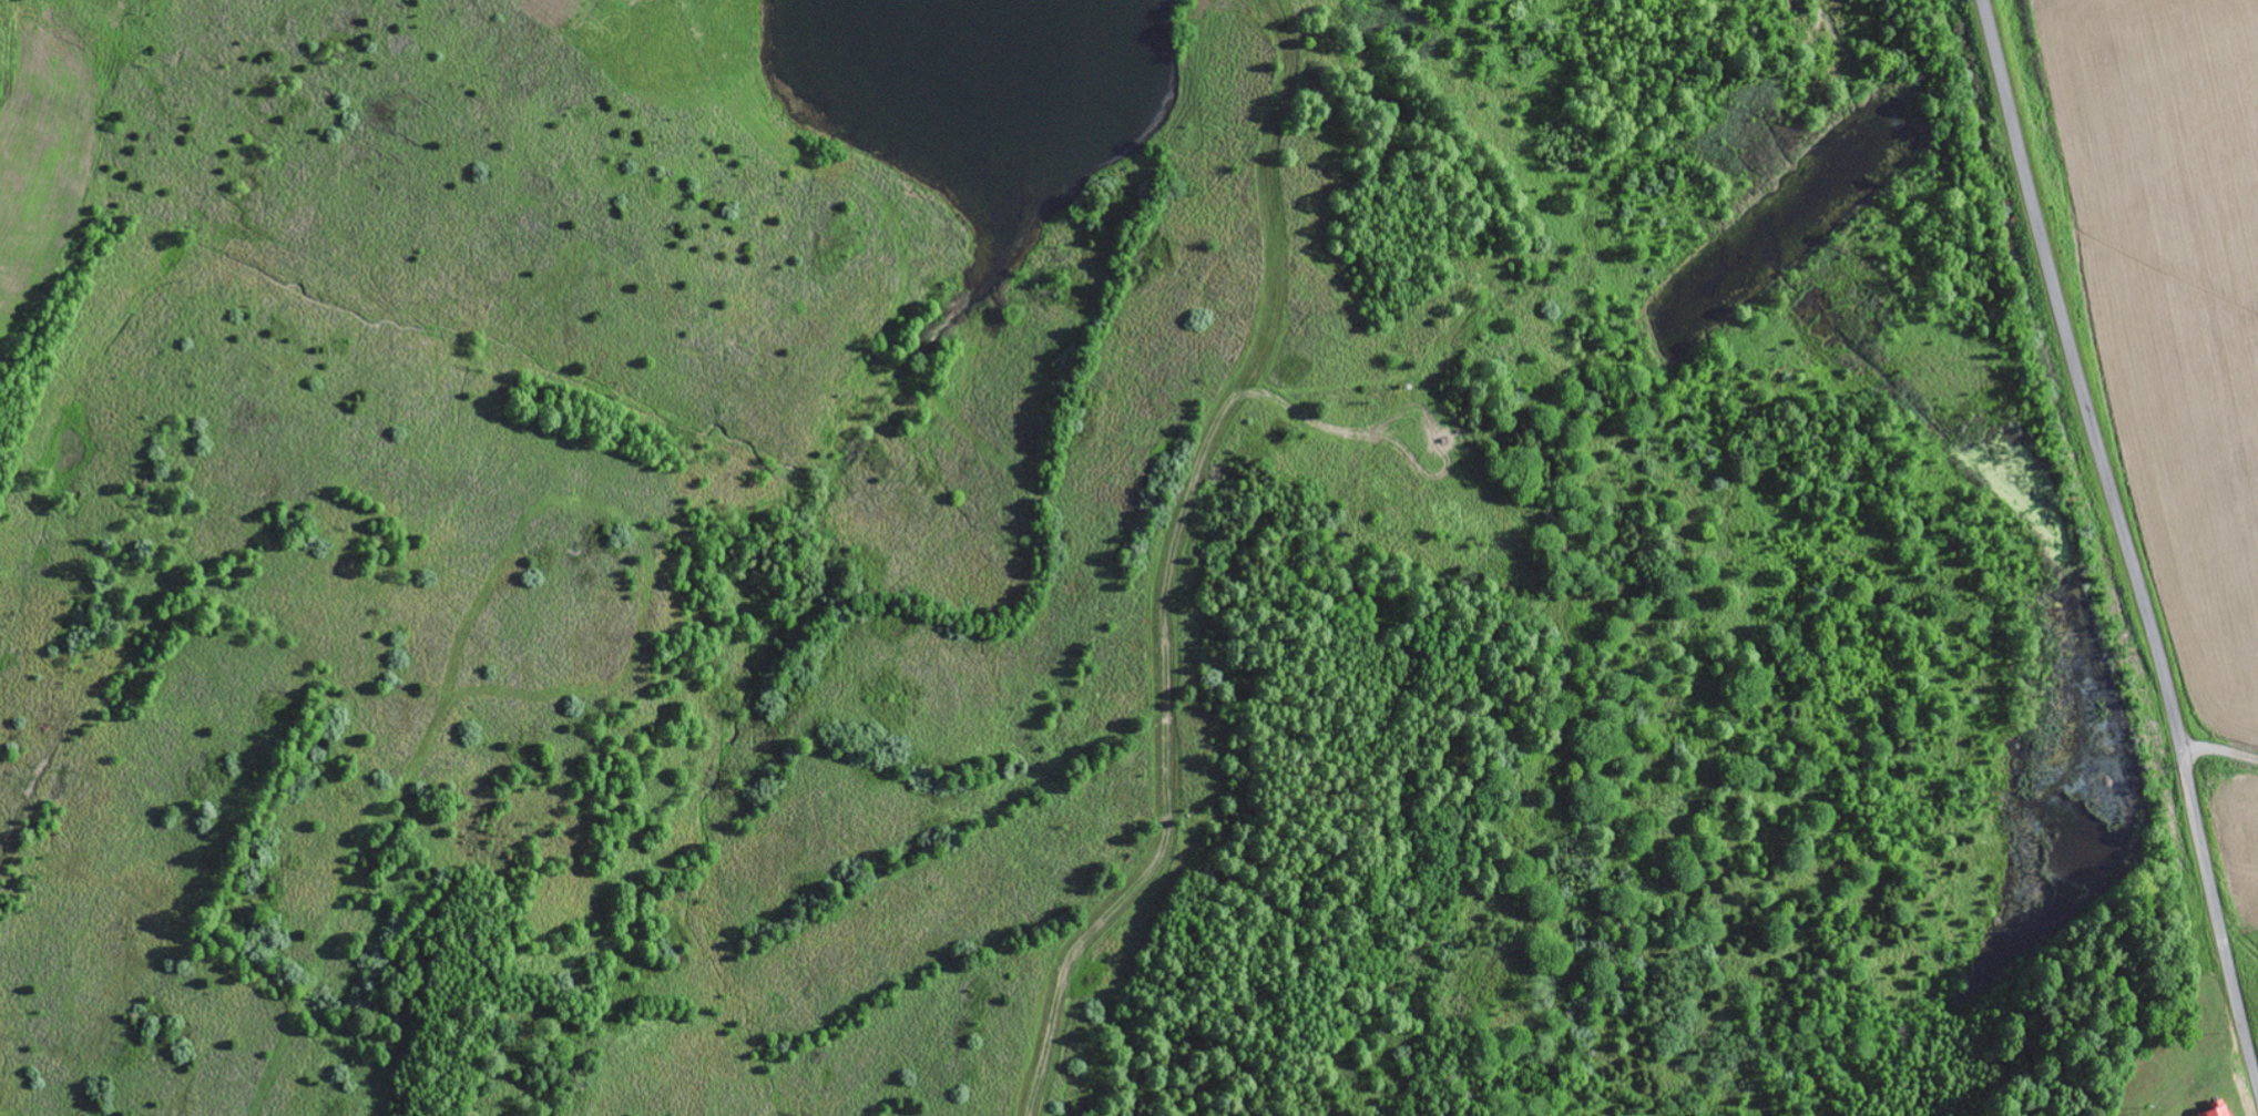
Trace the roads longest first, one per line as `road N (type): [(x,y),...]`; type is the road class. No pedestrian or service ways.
road 1 (residential): [(2257,1094),(2146,588),(2055,287),(1981,0)]

